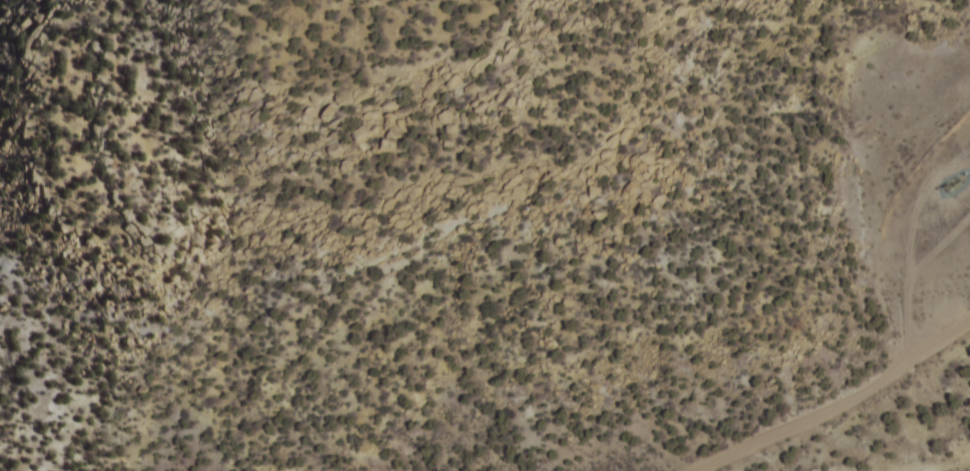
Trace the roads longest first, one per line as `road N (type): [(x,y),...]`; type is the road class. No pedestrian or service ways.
road 1 (residential): [(700,470),(969,310)]

